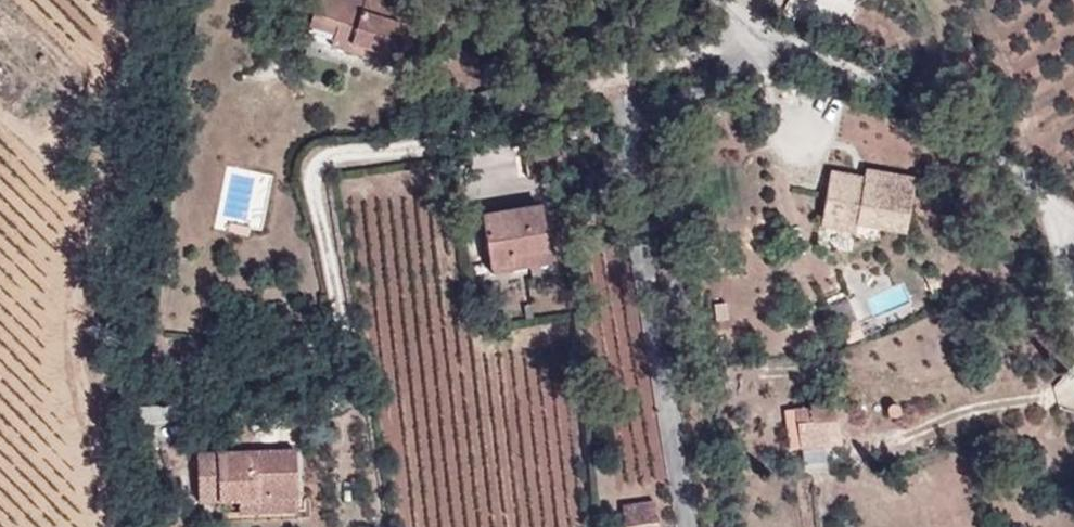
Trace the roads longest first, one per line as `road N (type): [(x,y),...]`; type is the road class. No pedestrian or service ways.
road 1 (residential): [(1057,210),(811,53),(752,27)]
road 2 (residential): [(752,27),(612,85)]

